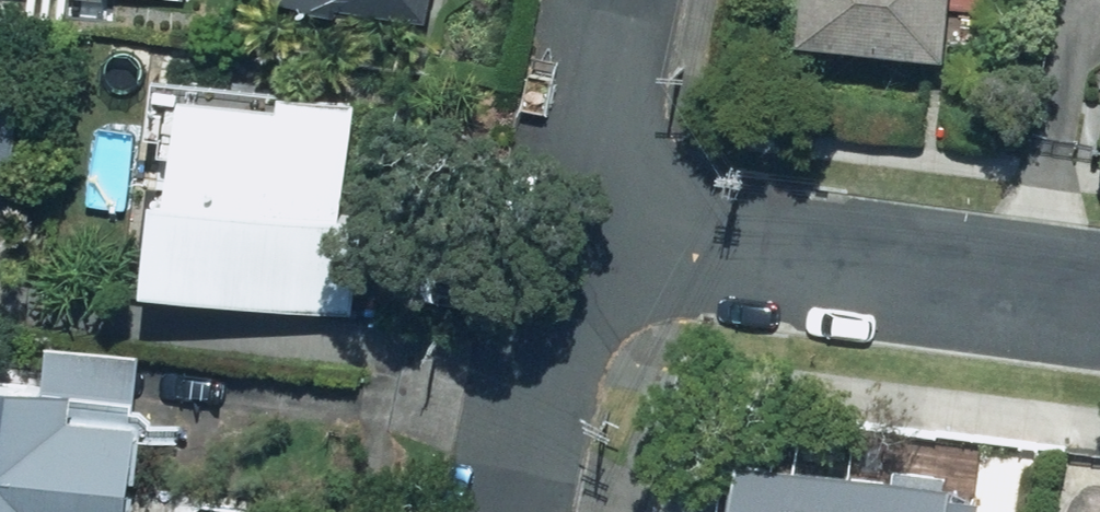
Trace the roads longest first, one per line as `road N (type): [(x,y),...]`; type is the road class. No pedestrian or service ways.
road 1 (residential): [(564,213),(1099,287)]
road 2 (residential): [(504,511),(564,213)]
road 3 (residential): [(564,213),(607,0)]

